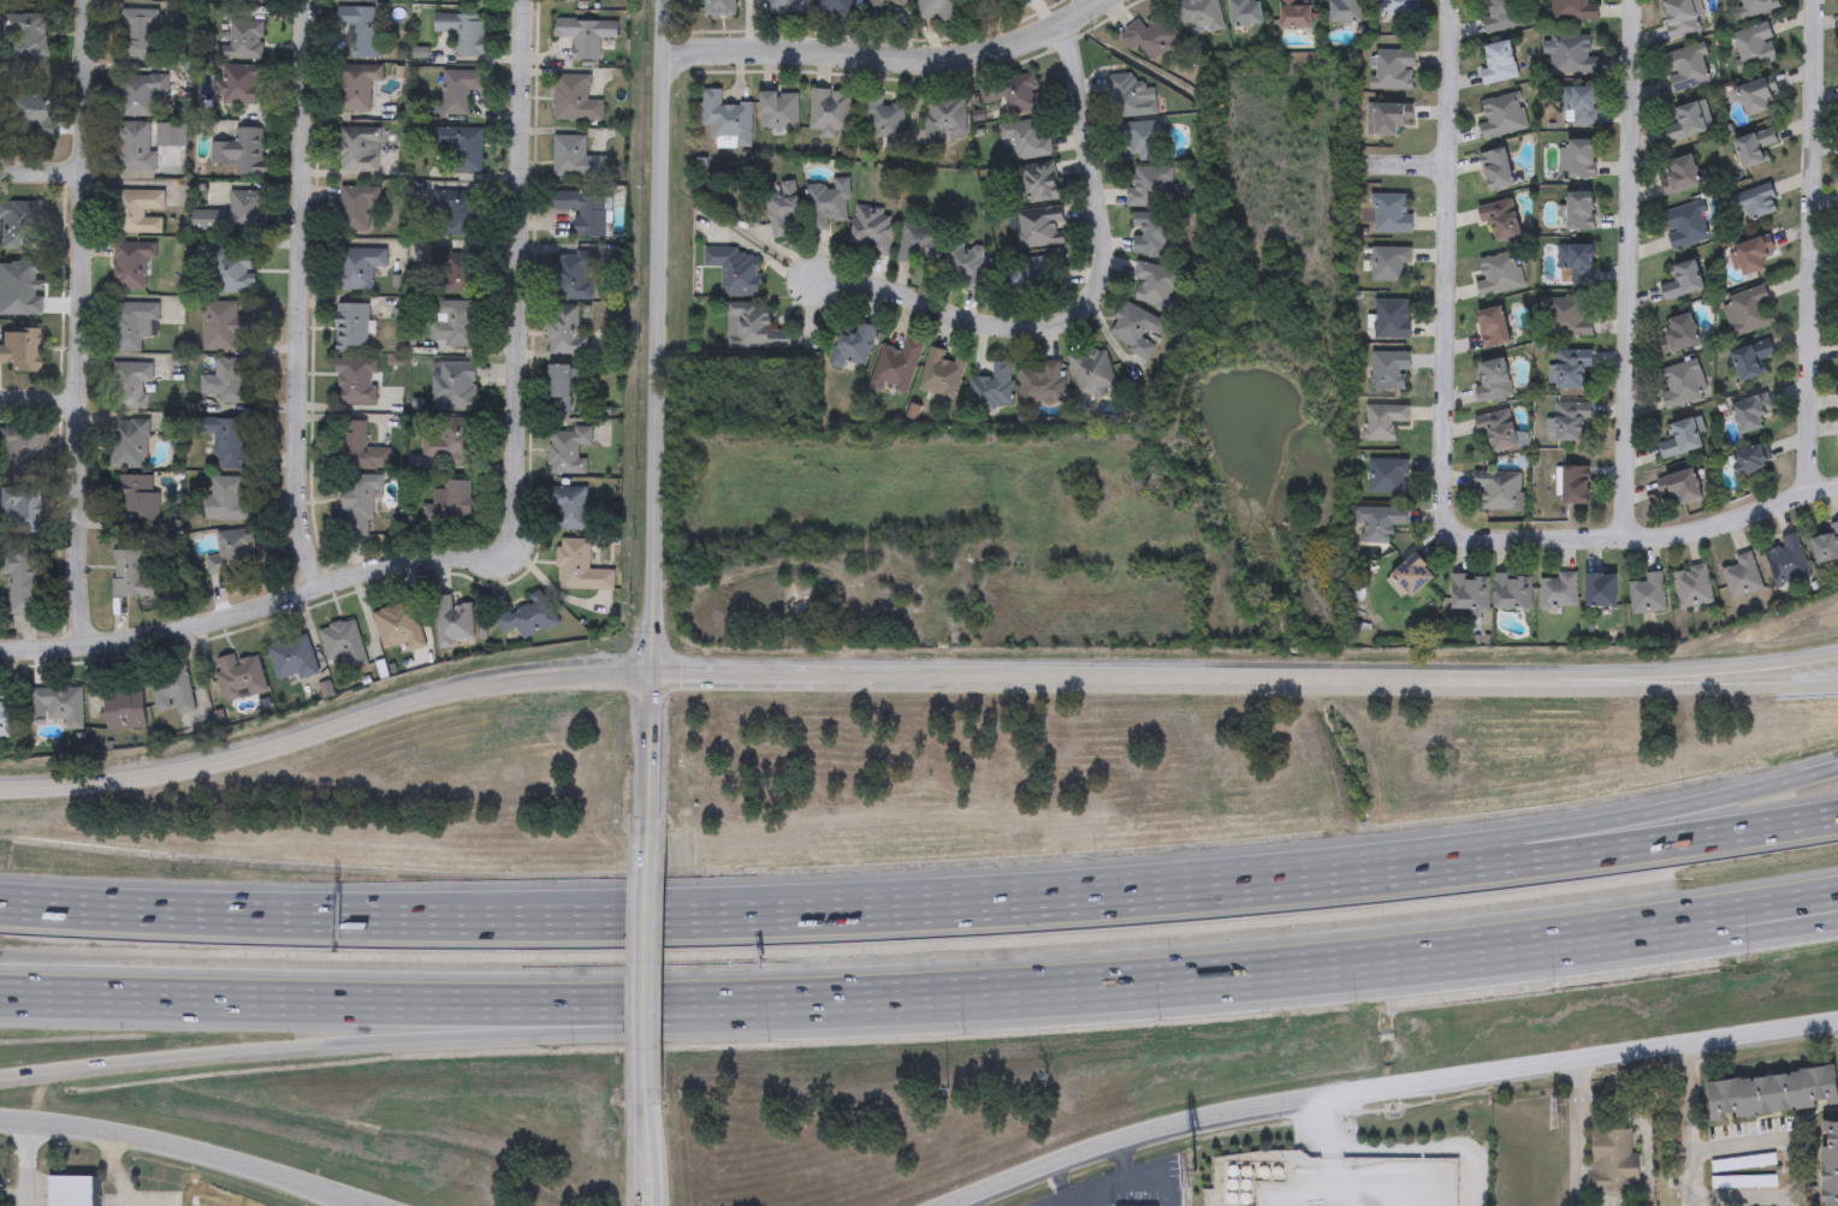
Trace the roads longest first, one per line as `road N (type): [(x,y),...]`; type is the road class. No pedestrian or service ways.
road 1 (secondary): [(1837,658),(1749,671),(1512,681),(621,675),(422,697),(231,756),(148,772),(0,784)]
road 2 (motorway): [(0,995),(837,1002),(1251,976),(1461,953)]
road 3 (residential): [(1451,0),(1443,522),(1463,533),(1650,537),(1837,487)]
road 4 (secondary): [(938,1205),(1173,1121),(1837,1016)]
road 5 (motorway): [(0,1075),(367,1040),(665,1029),(837,1002)]
road 6 (motorway): [(834,908),(444,915),(0,903)]
road 7 (tertiary): [(665,0),(650,821)]
road 8 (residential): [(88,0),(72,570),(81,649)]
road 9 (residential): [(316,590),(301,505),(305,0)]
road 10 (motorway): [(1837,769),(1624,819),(1269,879)]
road 11 (residential): [(1062,16),(1101,236),(1102,257),(1086,298),(1059,320),(1021,325),(931,307),(888,289),(811,278)]
road 12 (motorway): [(1837,816),(1564,857),(1269,879)]
road 13 (residential): [(524,0),(516,507),(506,535),(491,546)]
road 14 (residential): [(1626,537),(1633,0)]
road 15 (residential): [(491,546),(141,640),(0,652)]
road 16 (residential): [(1817,0),(1810,493)]
road 17 (tertiary): [(1096,0),(1032,34),(949,57),(737,51),(693,53),(664,70)]
road 18 (motorway): [(1269,879),(834,908)]
road 19 (secondary): [(0,1118),(215,1157),(381,1205)]
road 20 (motorway): [(1461,953),(1837,893)]
road 21 (motorway): [(1461,953),(1837,920)]
road 22 (motorway): [(1837,686),(1546,682)]
road 23 (tertiary): [(650,821),(650,1094)]

